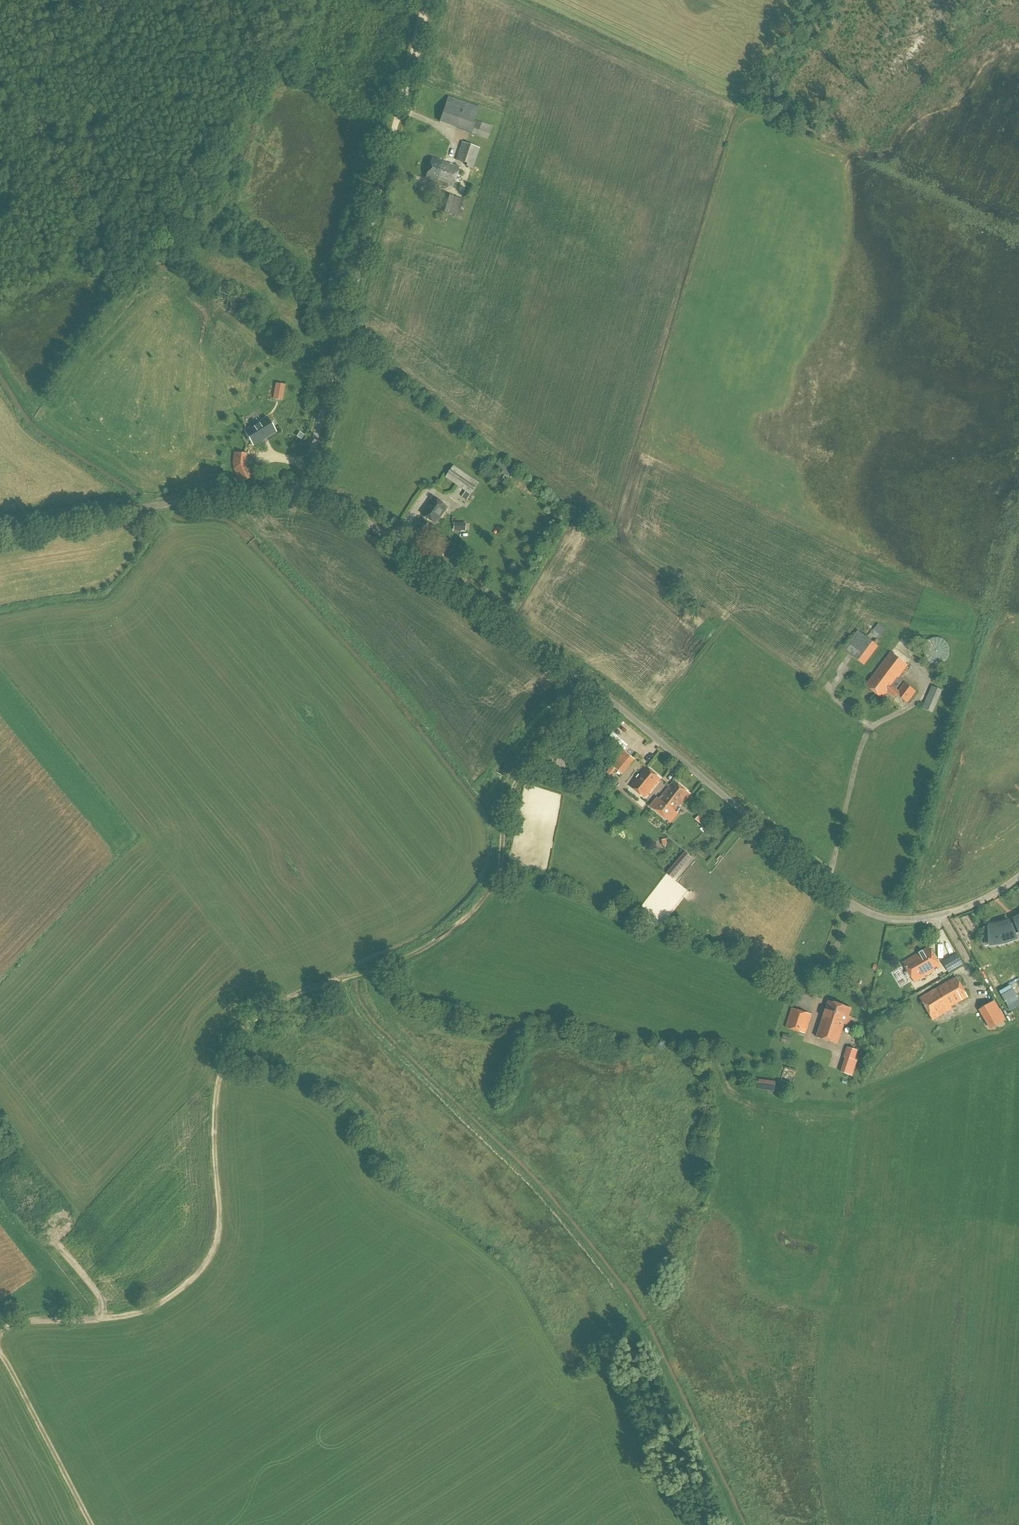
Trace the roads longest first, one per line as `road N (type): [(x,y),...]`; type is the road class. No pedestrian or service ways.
road 1 (track): [(600,693),(530,757),(507,807),(494,875),(453,926),(390,963),(272,1007),(234,1040),(217,1098),(221,1239),(202,1274),(123,1318),(19,1322),(0,1332)]
road 2 (unclassified): [(1018,881),(945,917),(893,918),(864,905),(579,676),(370,524),(302,492)]
road 3 (unclassified): [(406,80),(302,492)]
road 4 (unclassified): [(302,492),(191,501),(0,532)]
road 5 (track): [(0,1351),(93,1524)]

